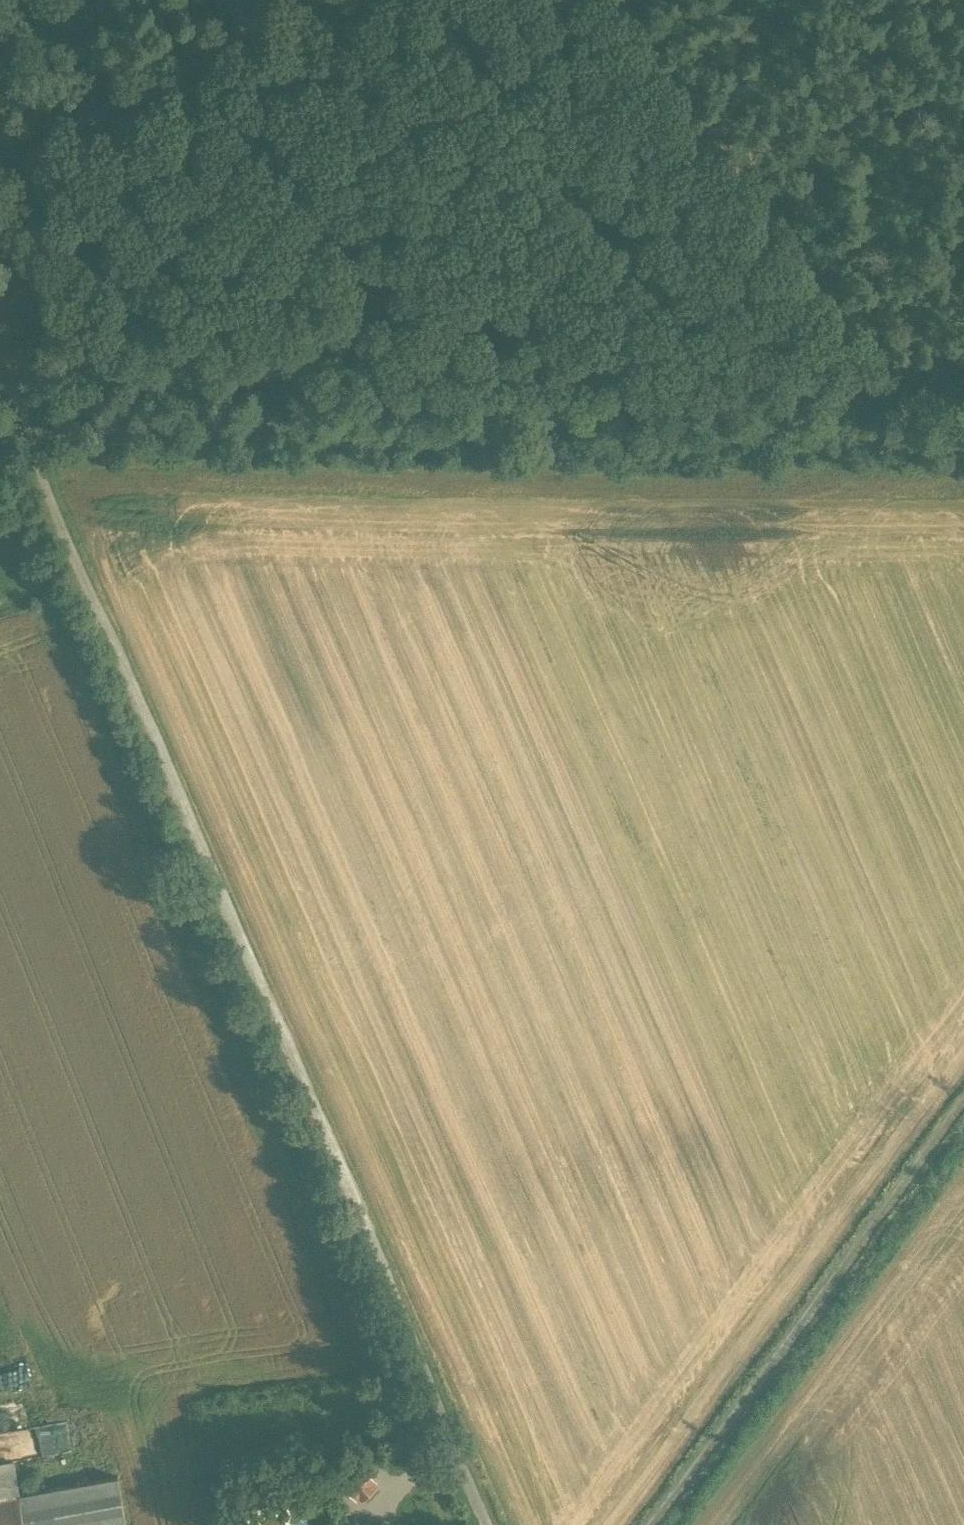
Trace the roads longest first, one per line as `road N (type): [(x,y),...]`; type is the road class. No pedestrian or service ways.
road 1 (track): [(450,1434),(53,504),(23,398)]
road 2 (track): [(647,1524),(963,1099)]

